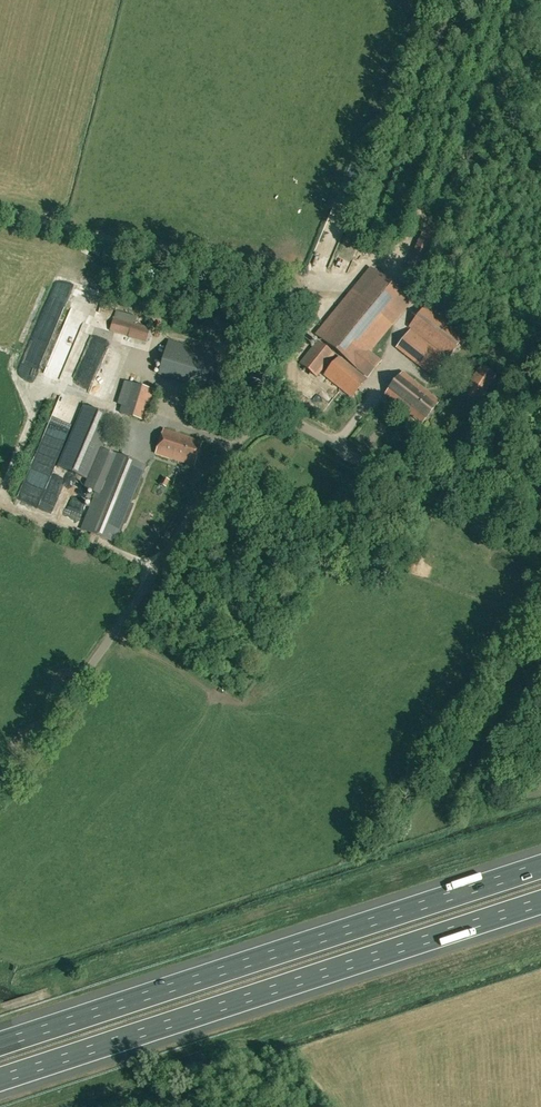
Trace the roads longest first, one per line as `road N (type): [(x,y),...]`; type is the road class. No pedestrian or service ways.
road 1 (unclassified): [(540,480),(507,472),(391,471),(299,424),(263,420),(0,789)]
road 2 (motorway): [(540,866),(0,1044)]
road 3 (motorway): [(0,1079),(540,902)]

